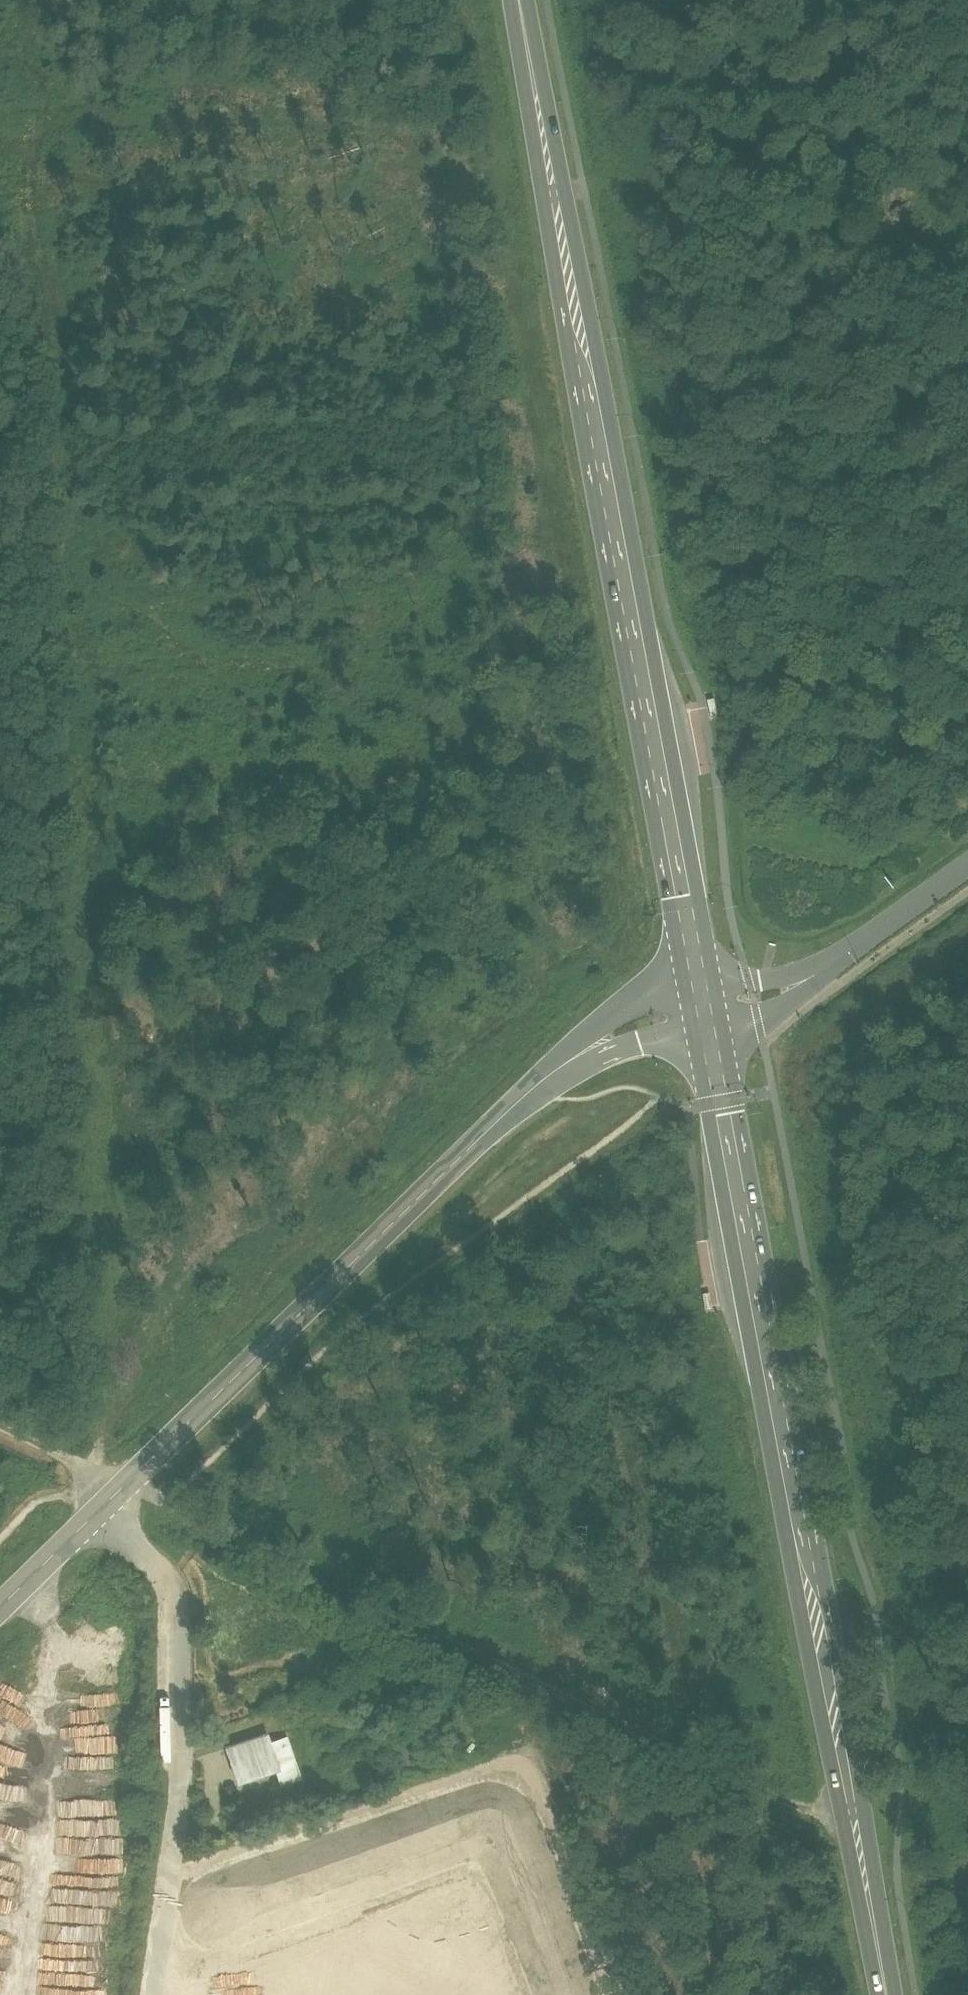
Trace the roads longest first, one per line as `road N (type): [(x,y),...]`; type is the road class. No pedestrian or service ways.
road 1 (track): [(0,1525),(96,1447),(116,1213),(60,0)]
road 2 (primary): [(702,1005),(522,0)]
road 3 (primary): [(890,1994),(819,1586),(702,1005)]
road 4 (unclassified): [(0,1606),(145,1470),(405,1196),(542,1069),(582,1041),(655,1010),(702,1005)]
road 5 (track): [(145,1470),(904,1864)]
road 6 (residential): [(702,1005),(784,989),(840,960),(967,866)]
road 7 (track): [(145,1470),(0,1402)]

